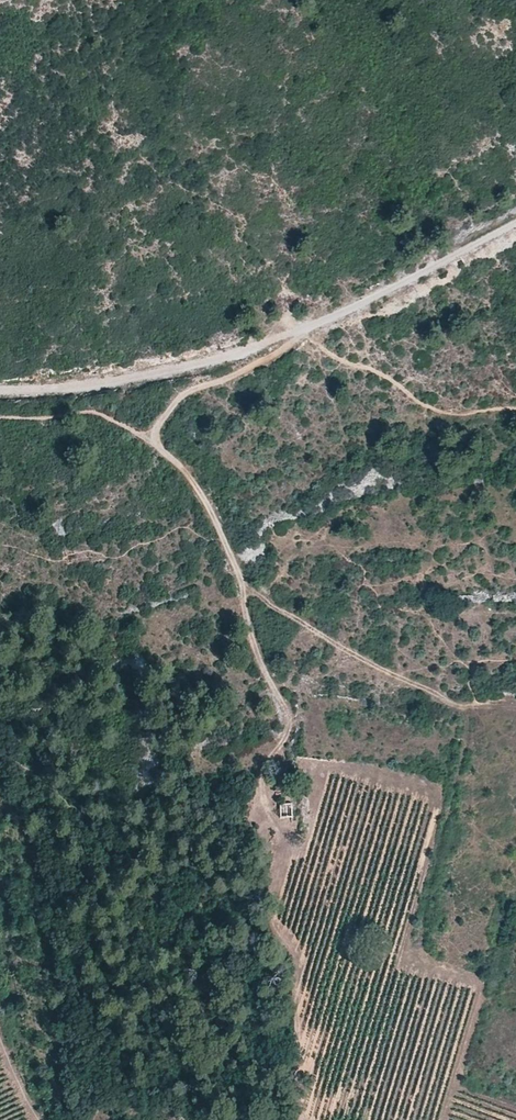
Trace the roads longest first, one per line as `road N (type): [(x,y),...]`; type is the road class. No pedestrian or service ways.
road 1 (track): [(0,750),(45,778),(116,865),(170,987),(190,998),(203,988),(223,889),(267,760),(290,727),(253,642),(238,564),(211,505),(156,440),(95,412),(0,417)]
road 2 (track): [(515,219),(397,288),(266,343),(131,380),(0,391)]
road 3 (track): [(242,584),(343,650),(460,706)]
road 4 (track): [(156,440),(160,420),(184,392),(290,348),(297,330)]

